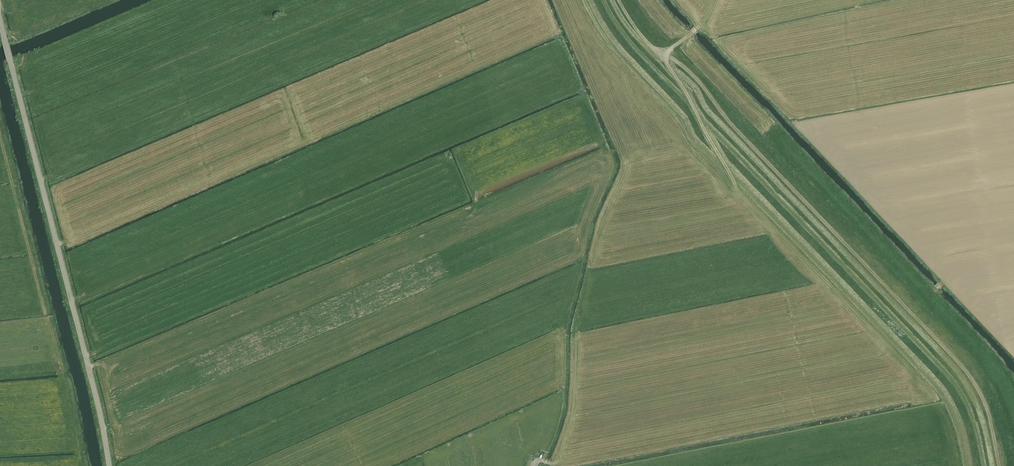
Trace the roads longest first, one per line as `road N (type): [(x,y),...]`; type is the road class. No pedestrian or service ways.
road 1 (track): [(619,0),(649,44),(698,80),(969,375),(987,410),(999,465)]
road 2 (tertiary): [(109,465),(0,22)]
road 3 (track): [(697,29),(667,63),(736,187)]

